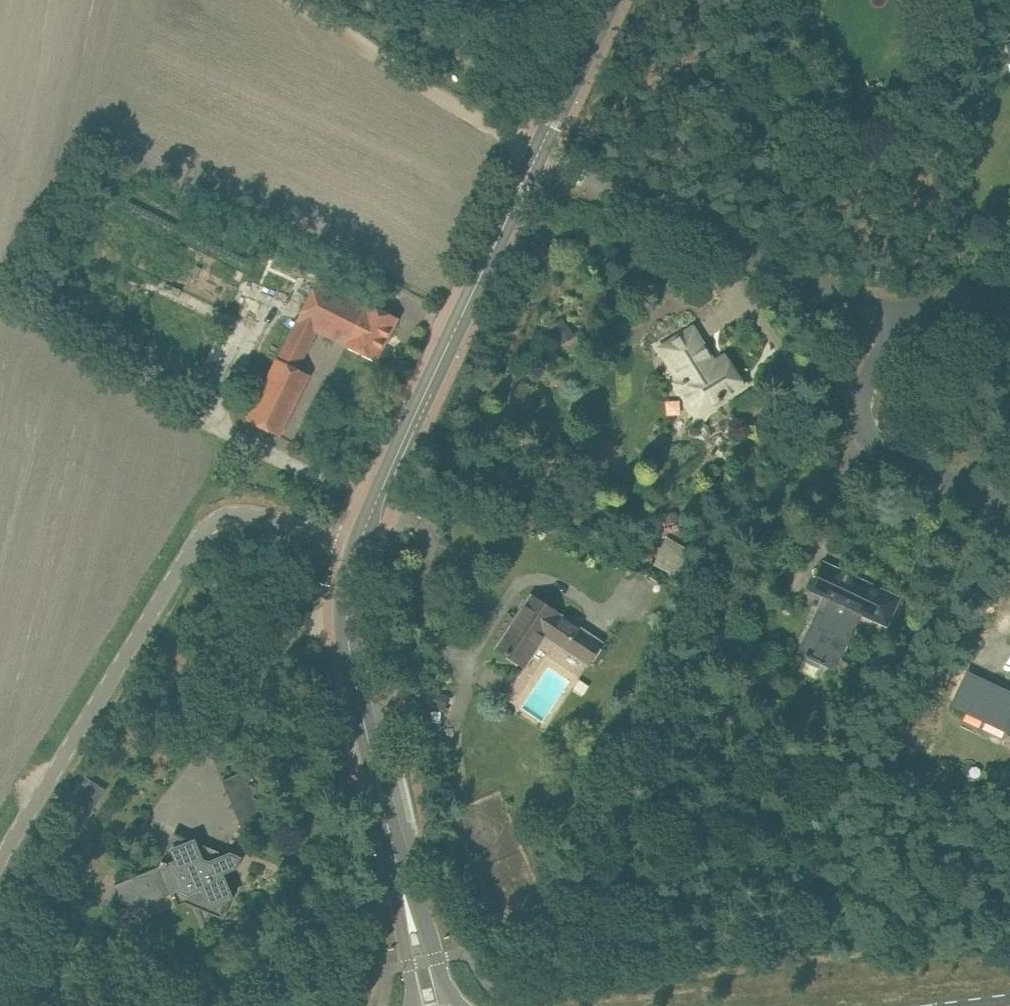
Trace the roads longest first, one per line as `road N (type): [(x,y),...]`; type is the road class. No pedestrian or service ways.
road 1 (unclassified): [(0,860),(207,536),(254,518),(365,542)]
road 2 (tertiary): [(540,153),(380,490),(365,542)]
road 3 (residential): [(894,317),(540,153)]
road 4 (track): [(540,153),(303,0)]
road 5 (residential): [(1009,501),(878,443),(863,418),(864,394),(894,317)]
road 6 (tertiary): [(365,542),(359,611),(378,766)]
road 7 (tertiary): [(456,1005),(393,844)]
road 8 (tertiary): [(540,153),(611,0)]
road 9 (tertiary): [(393,844),(415,1005)]

